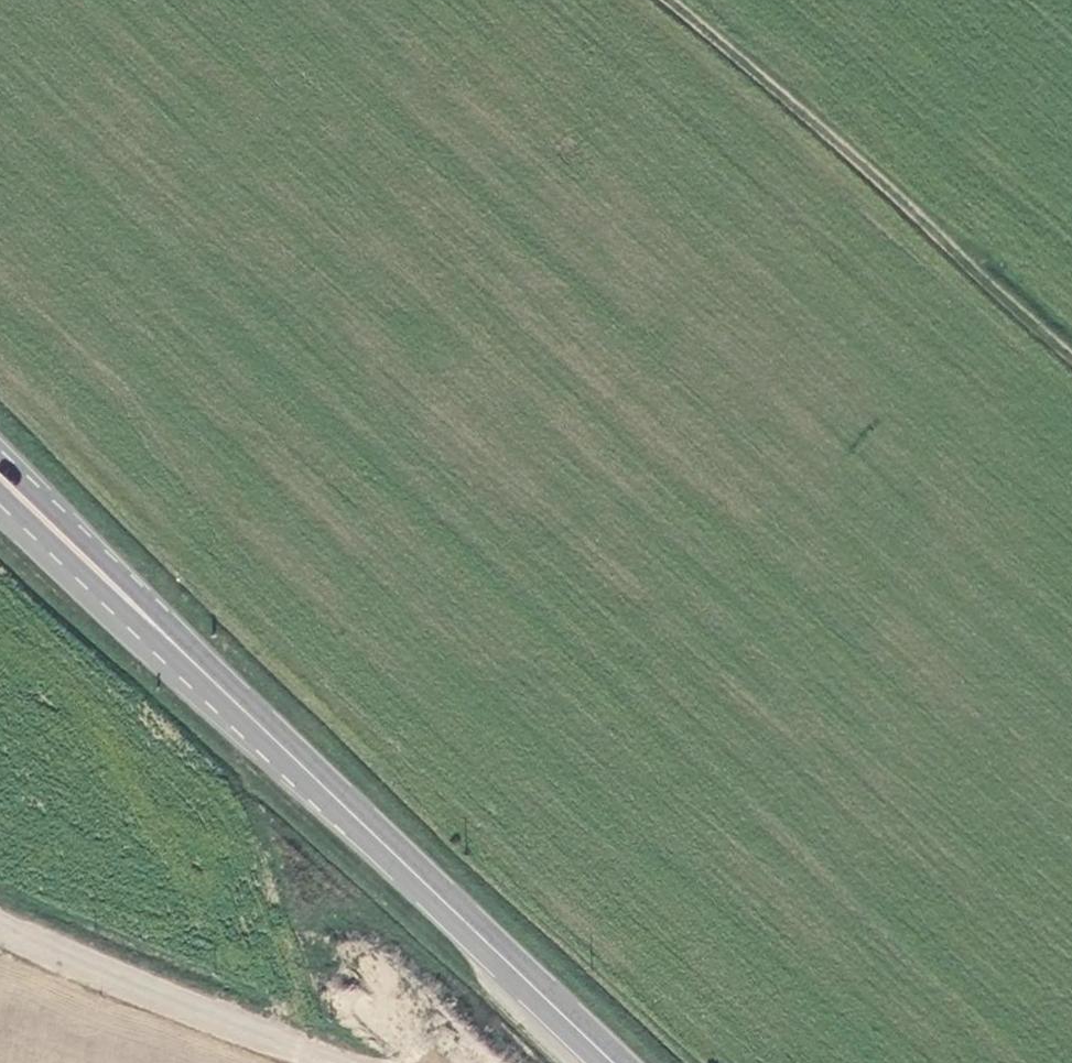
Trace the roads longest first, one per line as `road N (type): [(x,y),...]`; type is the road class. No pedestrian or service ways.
road 1 (secondary): [(52,529),(291,745),(617,1062)]
road 2 (track): [(663,0),(1071,356)]

